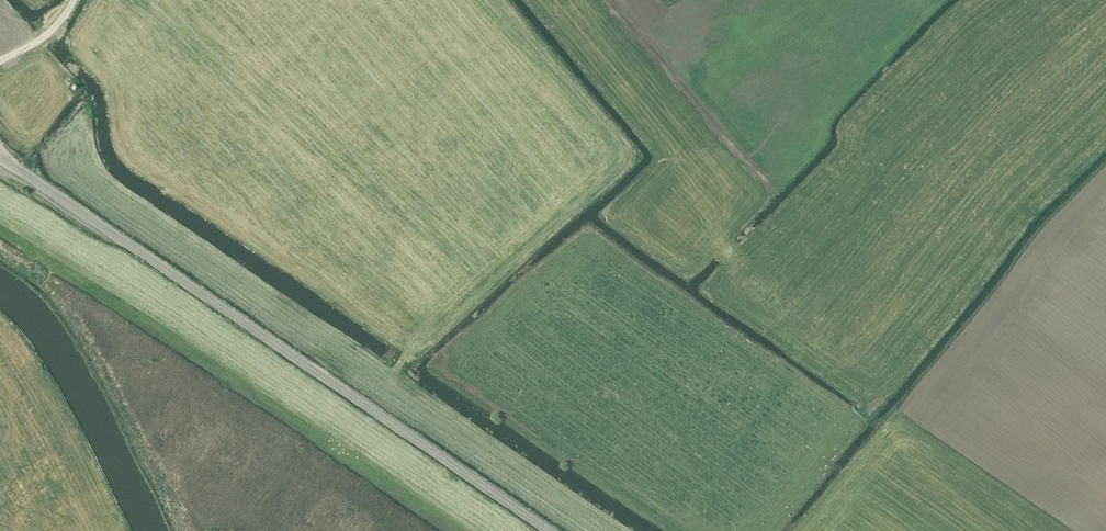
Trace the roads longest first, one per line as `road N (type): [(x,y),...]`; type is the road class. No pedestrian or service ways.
road 1 (tertiary): [(547,530),(0,158)]

